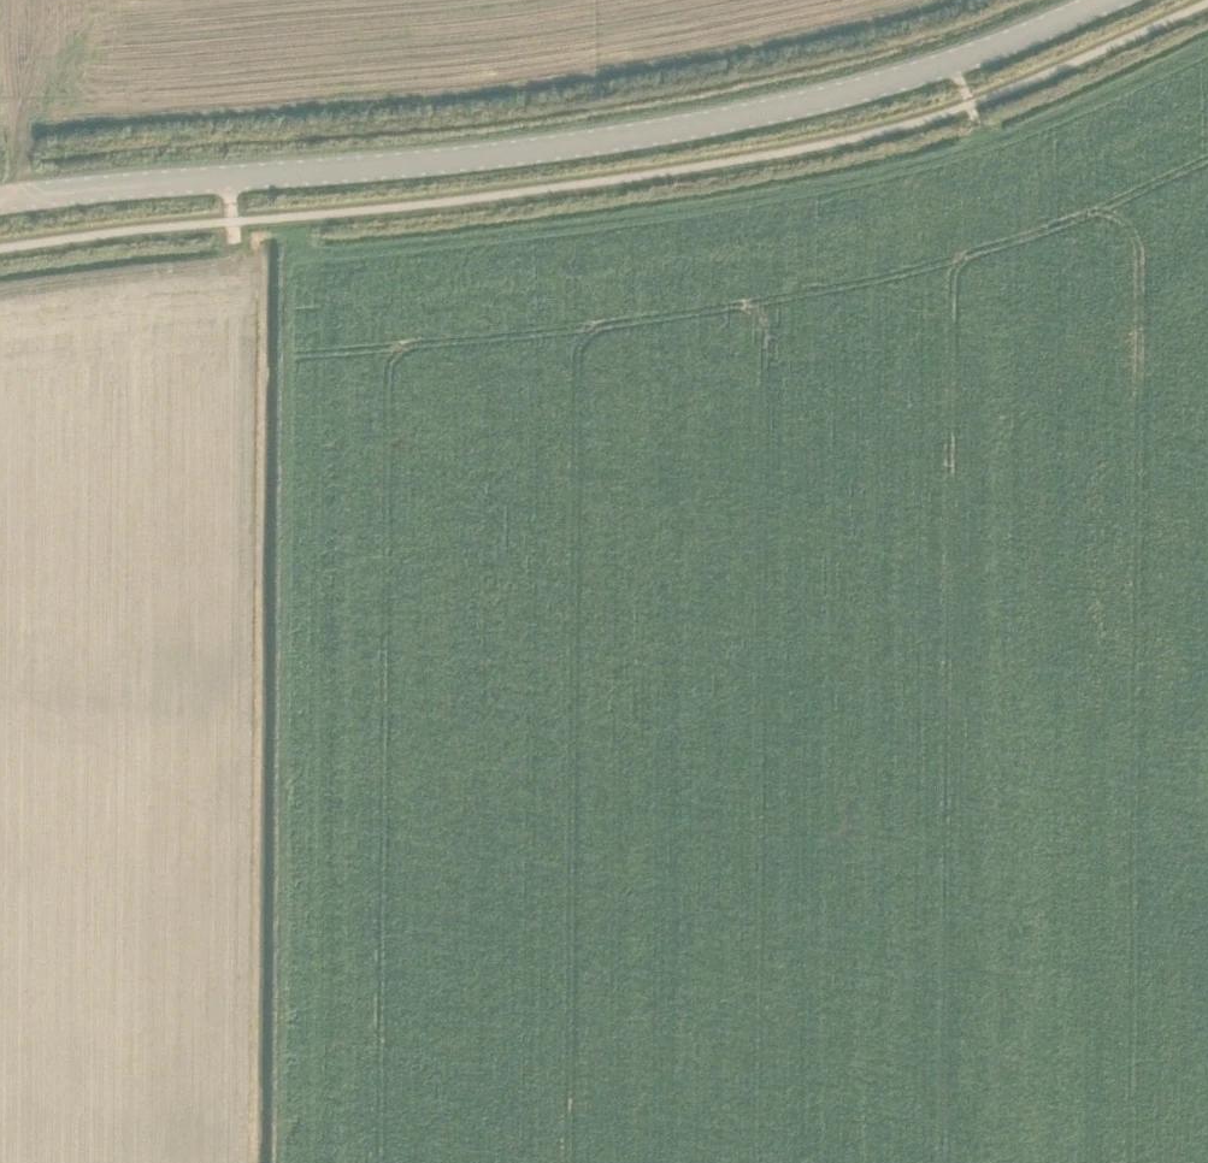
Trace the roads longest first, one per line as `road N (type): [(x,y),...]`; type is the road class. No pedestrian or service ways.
road 1 (tertiary): [(0,197),(484,153),(707,120),(956,61),(1102,0)]

